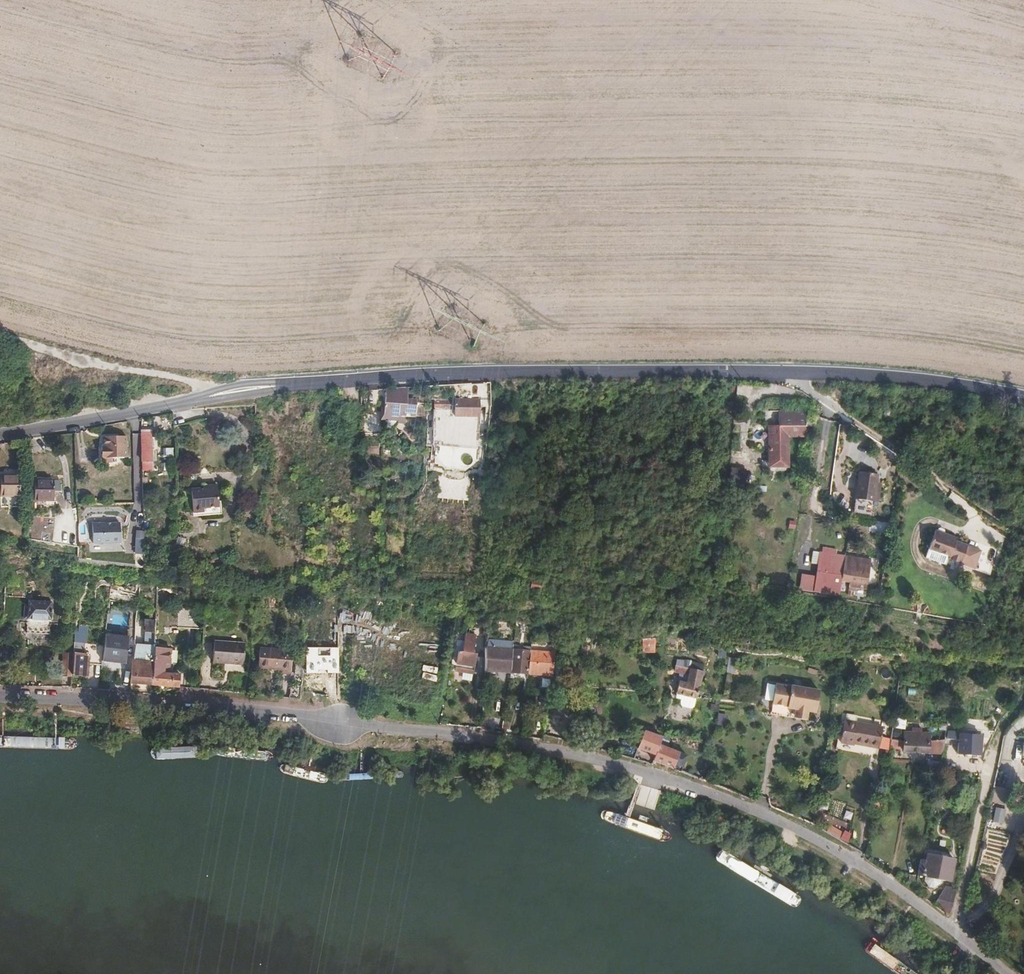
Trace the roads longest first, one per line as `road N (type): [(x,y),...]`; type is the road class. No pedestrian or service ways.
road 1 (residential): [(0,698),(343,724),(636,771),(759,814),(881,875),(1008,973)]
road 2 (unclassified): [(487,374),(255,387),(0,432)]
road 3 (unclassified): [(487,374),(803,373)]
road 4 (residential): [(803,373),(987,507)]
road 5 (unclassified): [(803,373),(919,380),(1023,398)]

